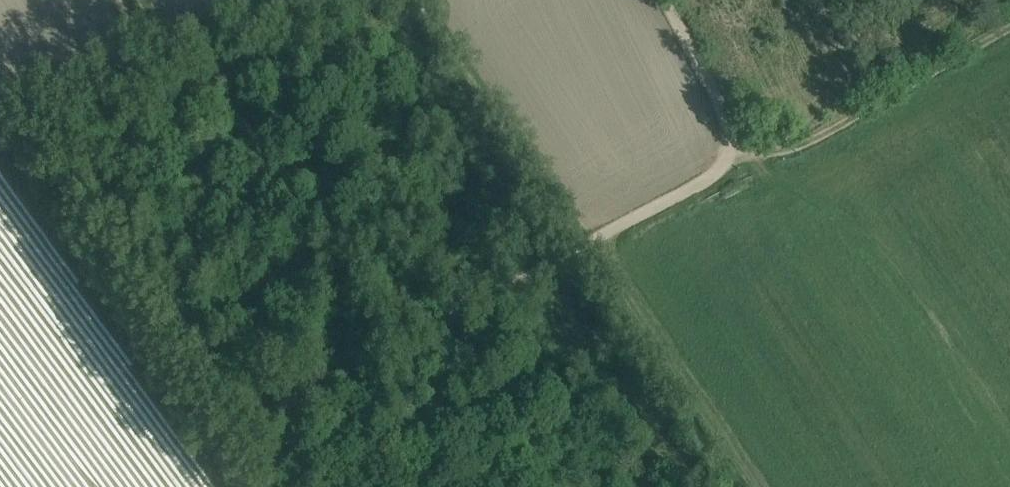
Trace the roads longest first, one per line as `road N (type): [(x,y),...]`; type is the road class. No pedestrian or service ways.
road 1 (track): [(241,486),(232,451),(267,407),(700,184),(722,165),(731,130),(672,0)]
road 2 (track): [(0,136),(14,139),(209,433),(232,451)]
road 3 (residential): [(1009,33),(808,145),(778,153),(731,148)]

